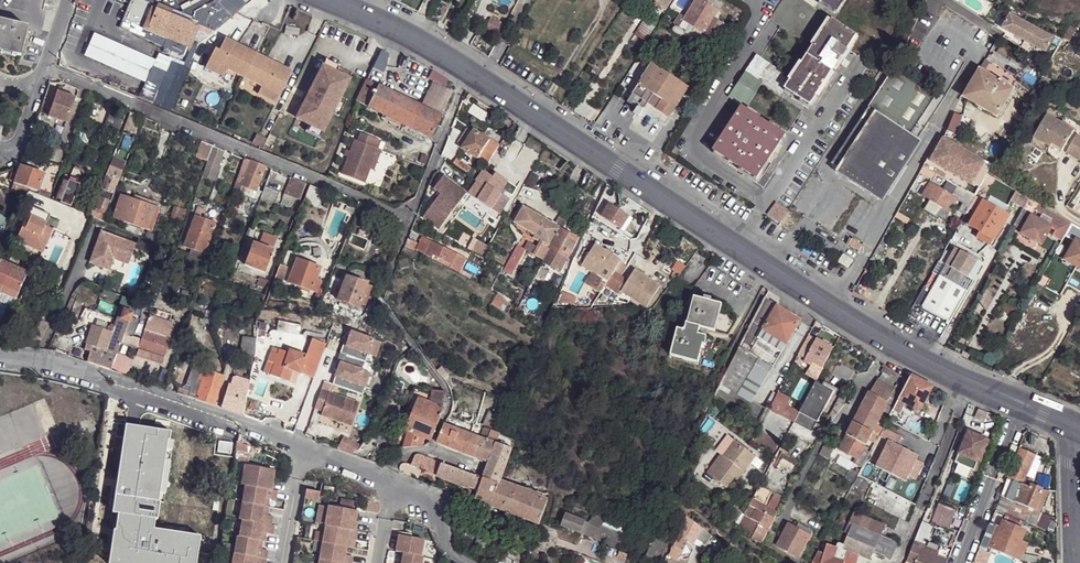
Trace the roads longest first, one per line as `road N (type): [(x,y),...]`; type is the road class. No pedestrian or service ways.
road 1 (primary): [(468,71),(864,330),(1069,425)]
road 2 (residential): [(45,68),(395,216),(413,212),(468,71)]
road 3 (residential): [(0,358),(110,376),(351,462),(418,494),(437,512),(453,556),(466,562)]
road 4 (primary): [(333,0),(468,71)]
road 5 (tertiary): [(1069,425),(1074,562)]

